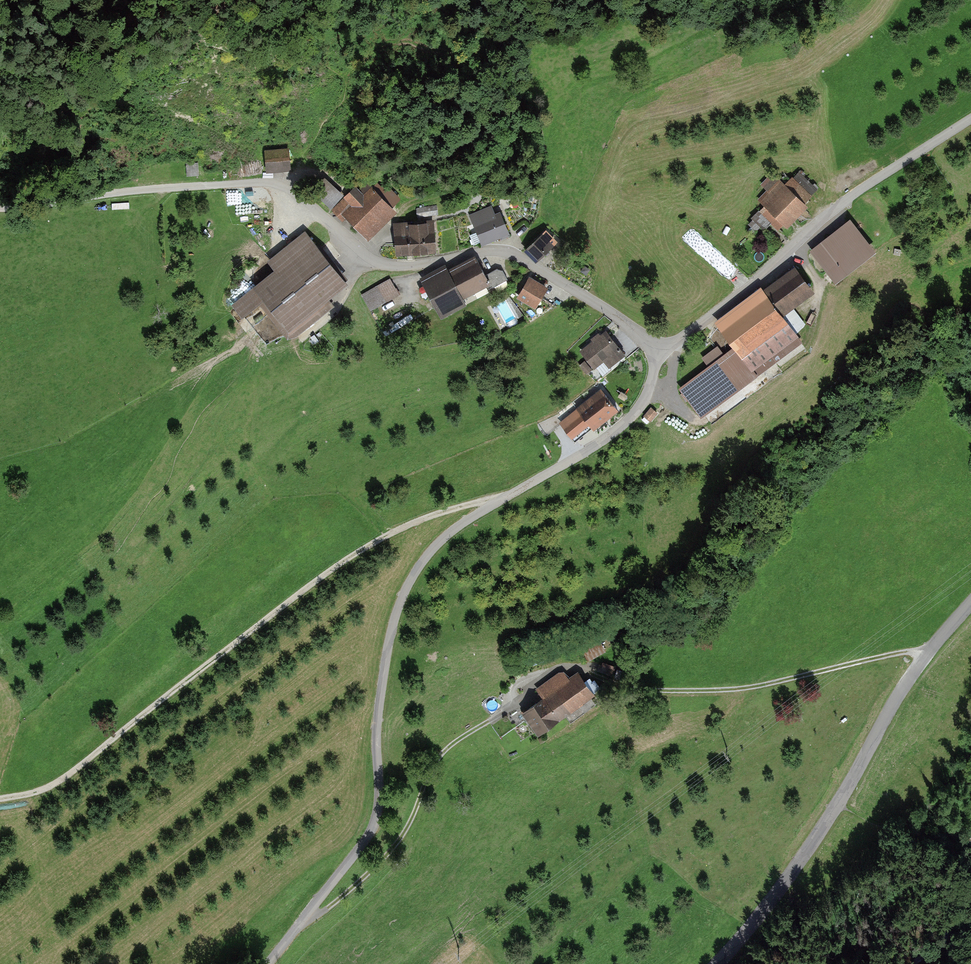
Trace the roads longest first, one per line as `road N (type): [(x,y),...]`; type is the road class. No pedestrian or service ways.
road 1 (residential): [(268,963),(378,813),(379,710),(388,644),(409,583),(432,549),(469,519),(628,422),(645,399),(658,353)]
road 2 (track): [(301,921),(385,858),(446,748),(509,708),(526,682),(557,668),(602,671),(663,690),(743,690),(930,652)]
road 3 (residential): [(658,353),(629,325),(502,252),(429,265),(372,260),(273,180),(0,207)]
road 4 (track): [(0,799),(32,796),(67,777),(342,561),(457,507),(494,504)]
road 5 (tertiary): [(970,605),(905,685),(796,866),(714,963)]
road 6 (residential): [(658,353),(854,195),(970,119)]

